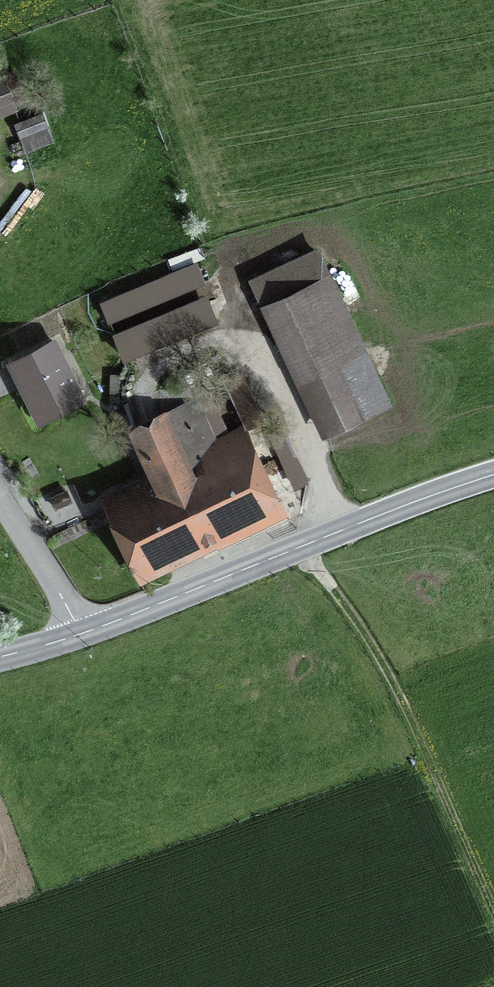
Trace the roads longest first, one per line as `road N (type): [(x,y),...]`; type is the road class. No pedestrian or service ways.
road 1 (tertiary): [(84,640),(493,482)]
road 2 (track): [(304,553),(399,690),(493,910)]
road 3 (residential): [(84,640),(0,507)]

